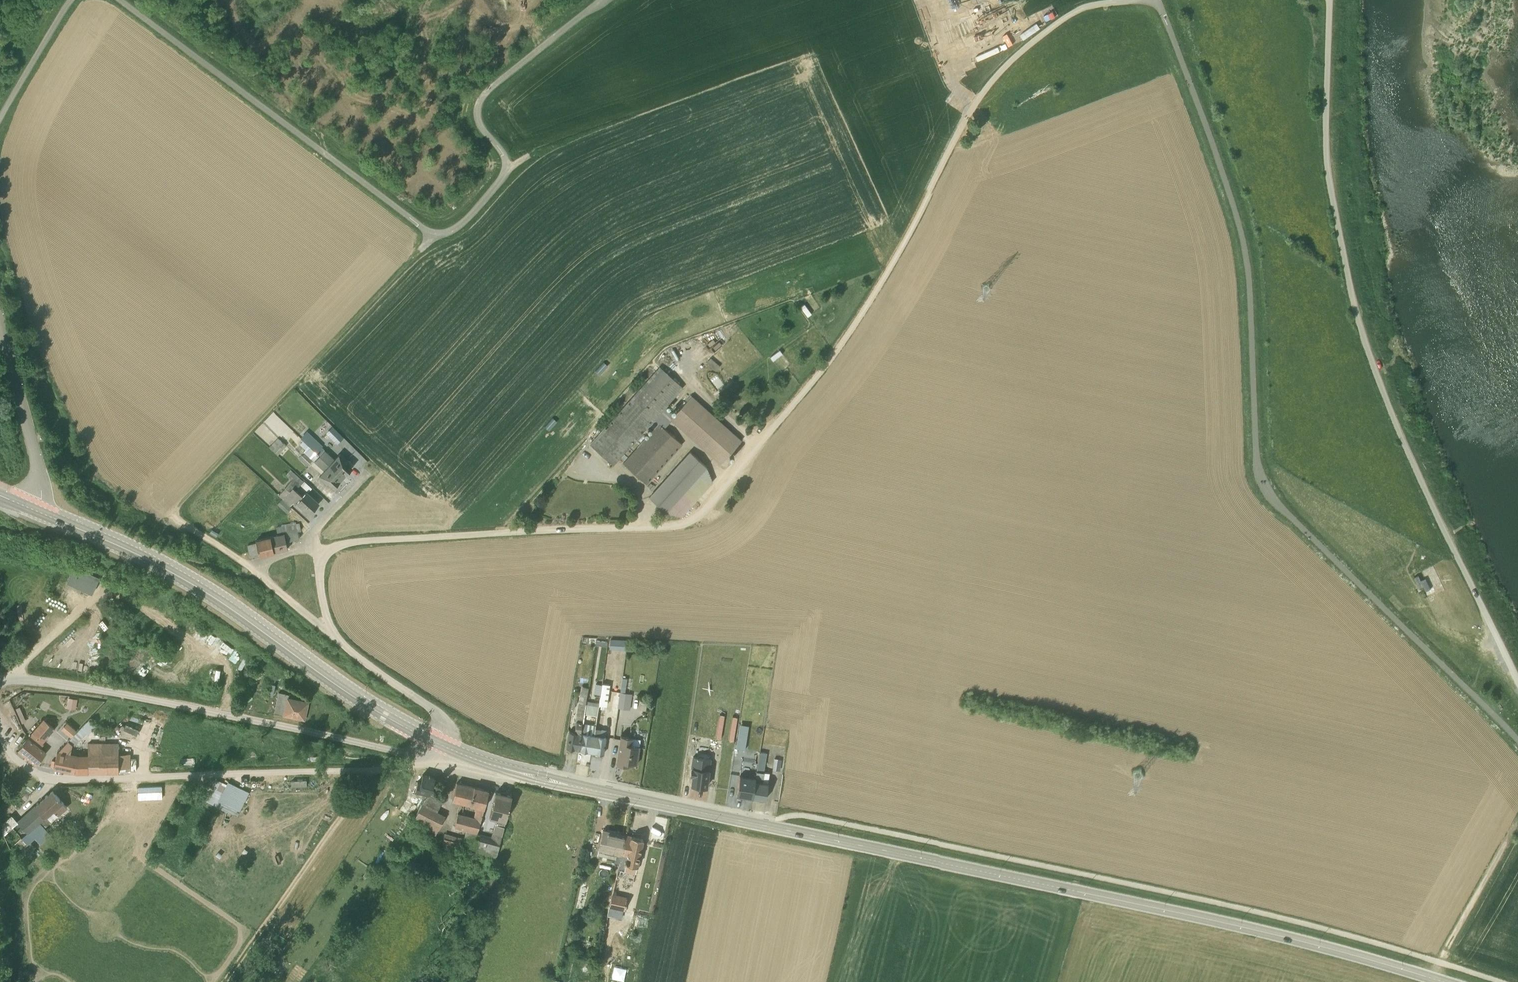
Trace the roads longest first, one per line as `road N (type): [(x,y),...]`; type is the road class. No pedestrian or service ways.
road 1 (unclassified): [(321,551),(346,539),(689,518),(849,329),(994,77),(1075,10),(1117,0)]
road 2 (tertiary): [(446,744),(540,774),(1193,911),(1433,975)]
road 3 (unclassified): [(1517,679),(1356,315),(1327,154),(1330,0)]
road 4 (track): [(256,568),(175,506),(434,230)]
road 5 (tertiary): [(39,504),(167,563),(359,696),(446,744)]
road 6 (unclassified): [(431,759),(60,776),(27,764),(0,730)]
road 7 (residential): [(9,675),(213,707),(431,759)]
road 8 (unclassified): [(39,504),(35,453),(0,327)]
road 9 (unclassified): [(346,645),(256,568),(313,543)]
road 10 (unclassified): [(1433,975),(1515,823)]
road 11 (unclassified): [(346,645),(437,709),(446,744)]

